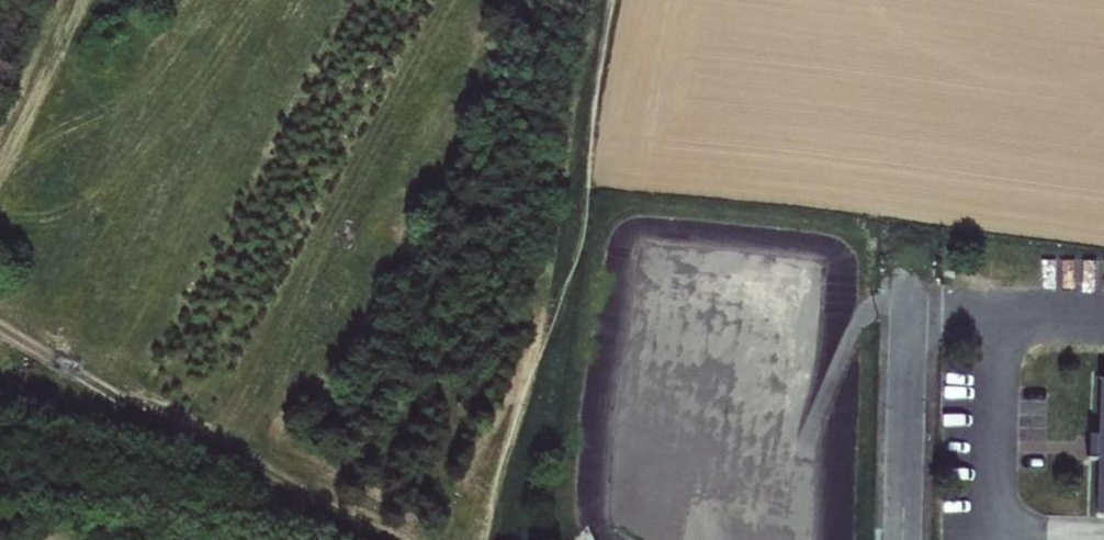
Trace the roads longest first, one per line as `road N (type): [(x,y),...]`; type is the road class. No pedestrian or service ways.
road 1 (track): [(614,0),(605,21),(584,233),(507,443),(485,539)]
road 2 (track): [(0,317),(396,539)]

